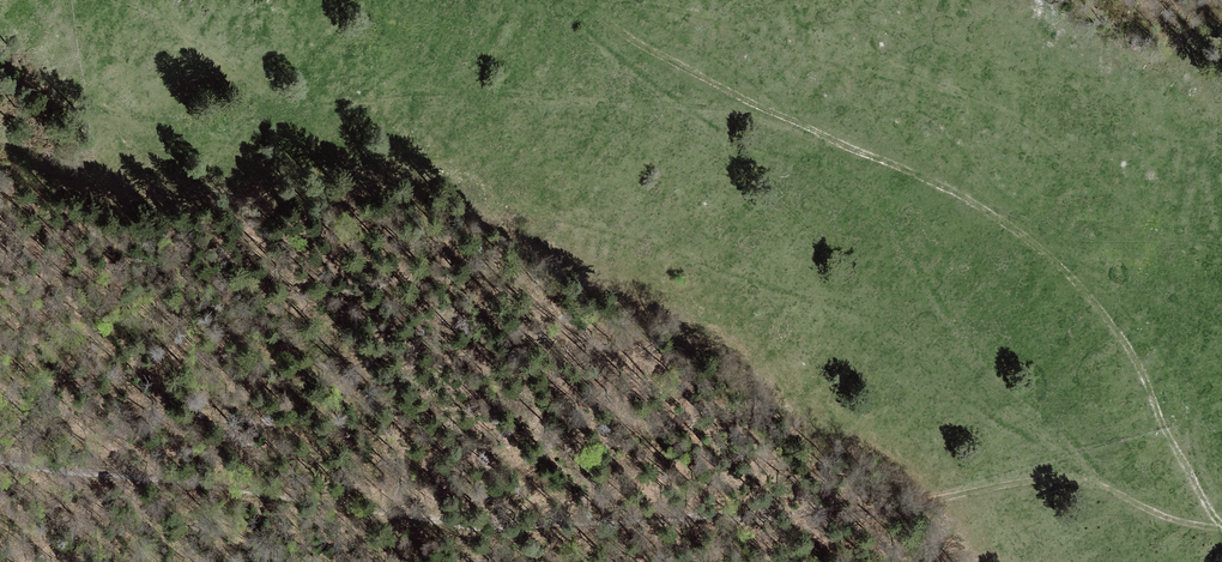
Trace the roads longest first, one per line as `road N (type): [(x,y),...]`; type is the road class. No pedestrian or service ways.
road 1 (track): [(1221,530),(1171,520),(1083,481),(862,513),(527,527),(0,466)]
road 2 (track): [(1221,530),(1124,340),(1080,284),(1014,228),(950,187),(758,110),(564,0)]

